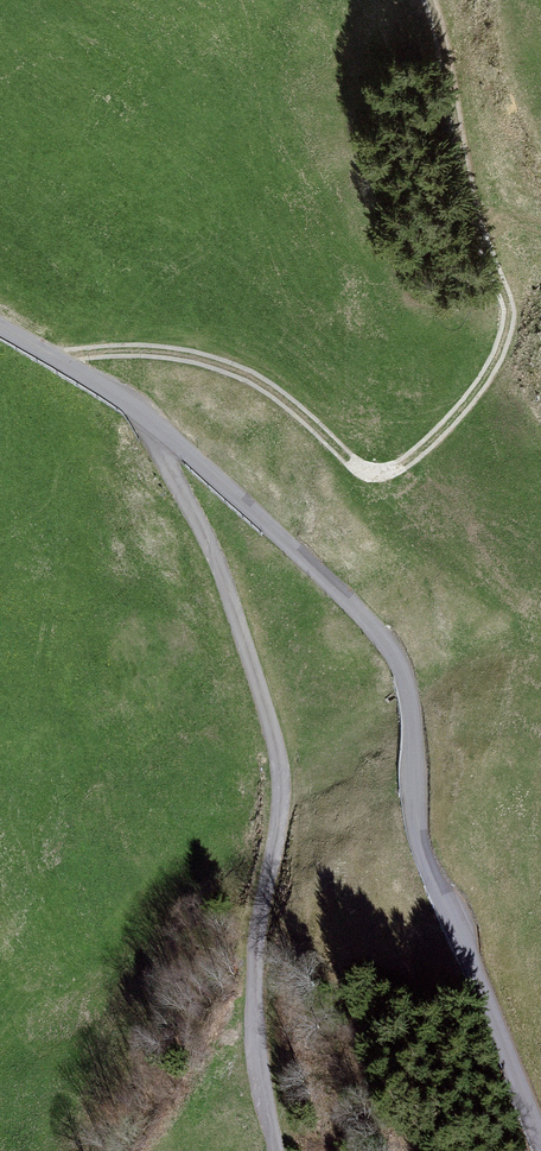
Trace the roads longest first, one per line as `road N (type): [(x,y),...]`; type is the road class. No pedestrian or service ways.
road 1 (unclassified): [(540,1150),(431,878),(415,815),(408,678),(396,658),(142,413),(0,327)]
road 2 (track): [(62,361),(119,351),(212,360),(286,401),(362,471),(401,466),(433,439),(474,396),(508,320),(467,182),(429,0)]
road 3 (track): [(142,413),(283,779),(248,976),(249,1033),(272,1150)]

